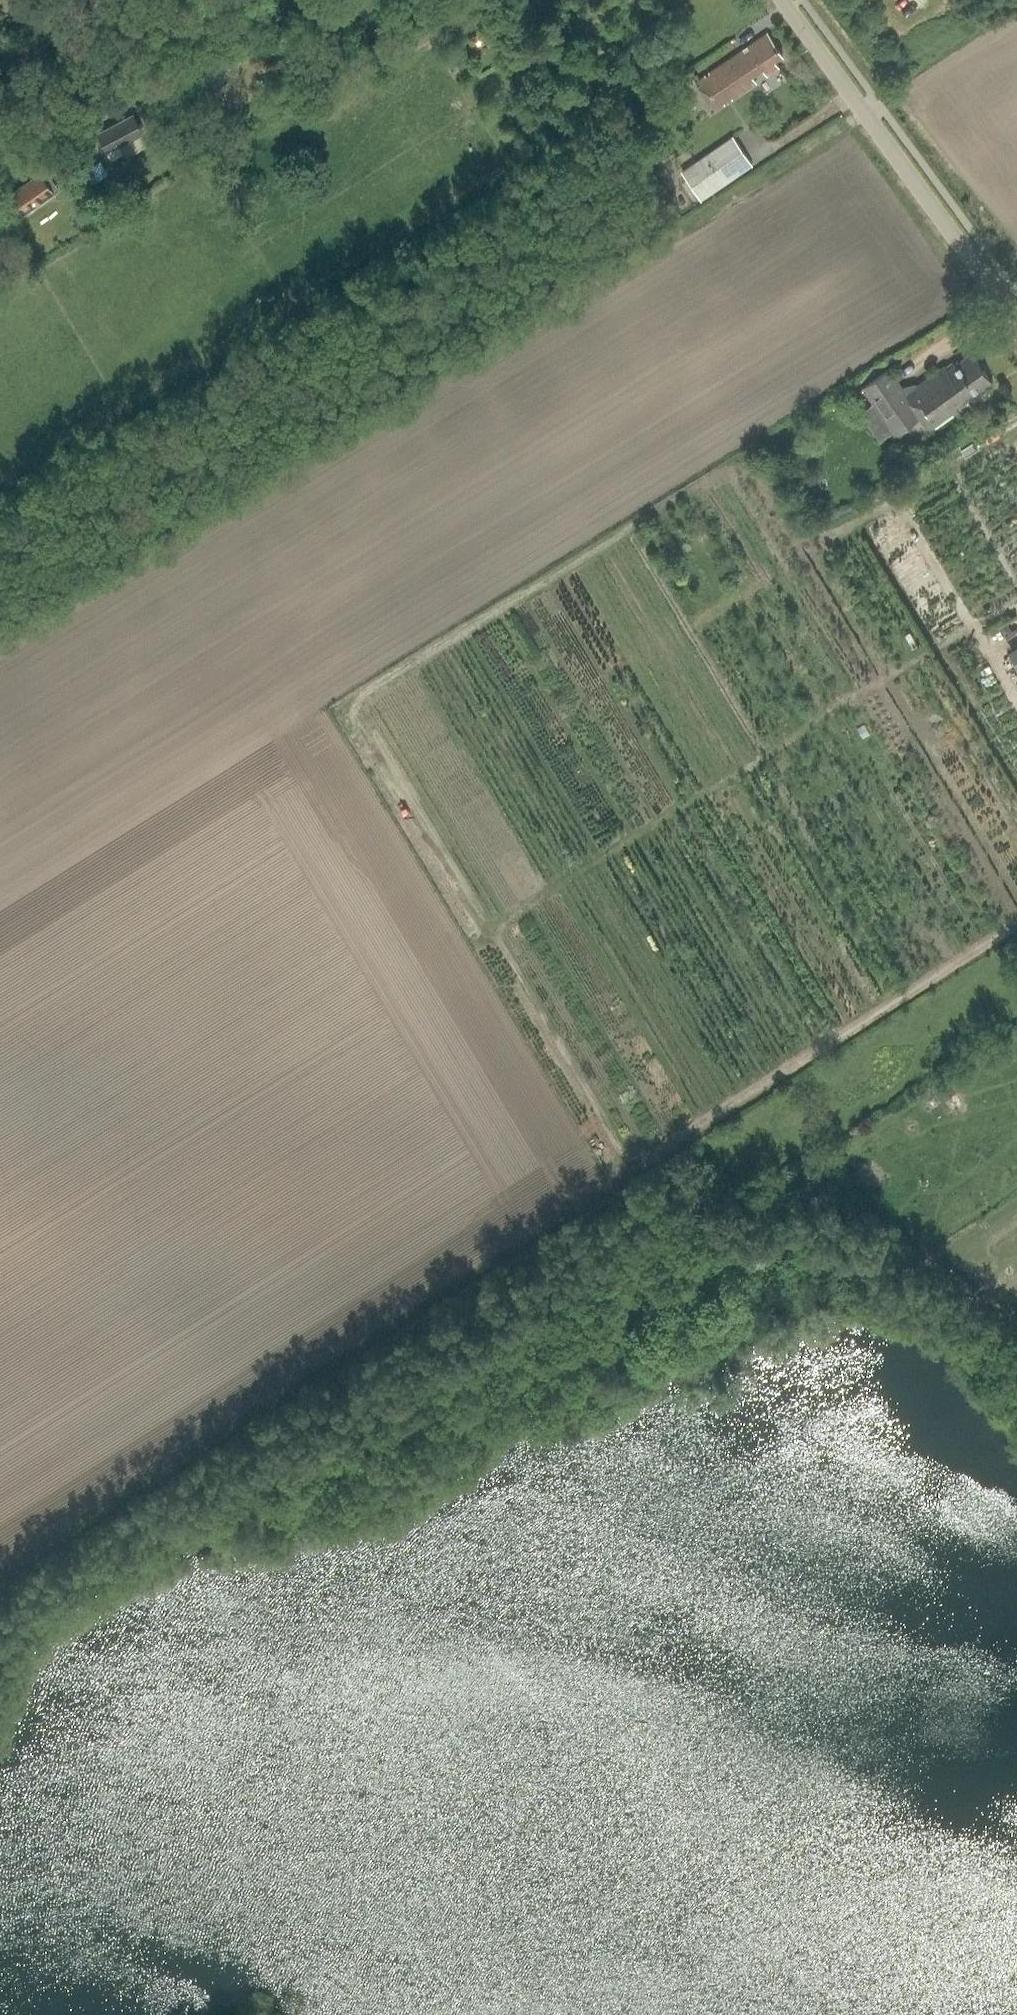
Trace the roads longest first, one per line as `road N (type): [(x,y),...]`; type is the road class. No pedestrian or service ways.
road 1 (track): [(1016,922),(633,1170)]
road 2 (unclassified): [(1016,321),(785,0)]
road 3 (track): [(865,111),(683,229)]

